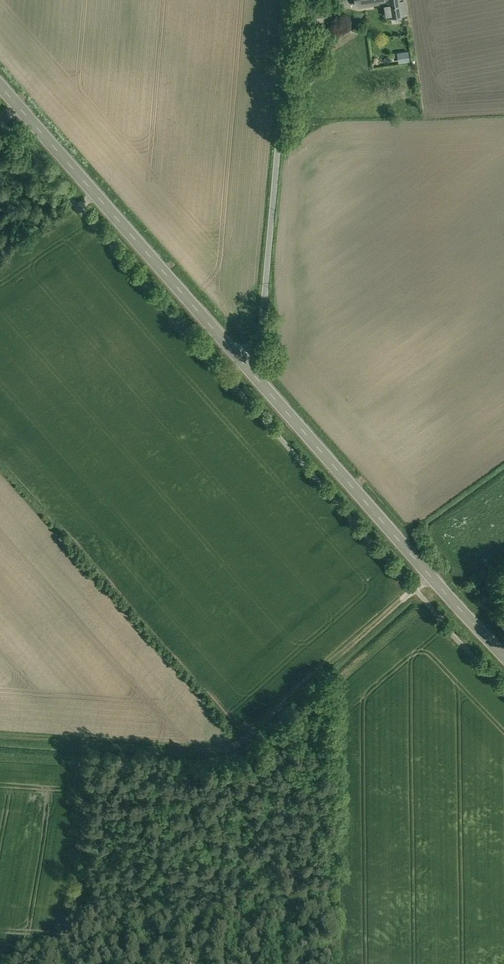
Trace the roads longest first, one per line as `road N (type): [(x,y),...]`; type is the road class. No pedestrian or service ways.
road 1 (track): [(432,576),(259,748),(0,732)]
road 2 (secondary): [(244,361),(503,654)]
road 3 (secondary): [(0,84),(244,361)]
road 4 (unclassified): [(244,361),(263,326),(290,0)]

